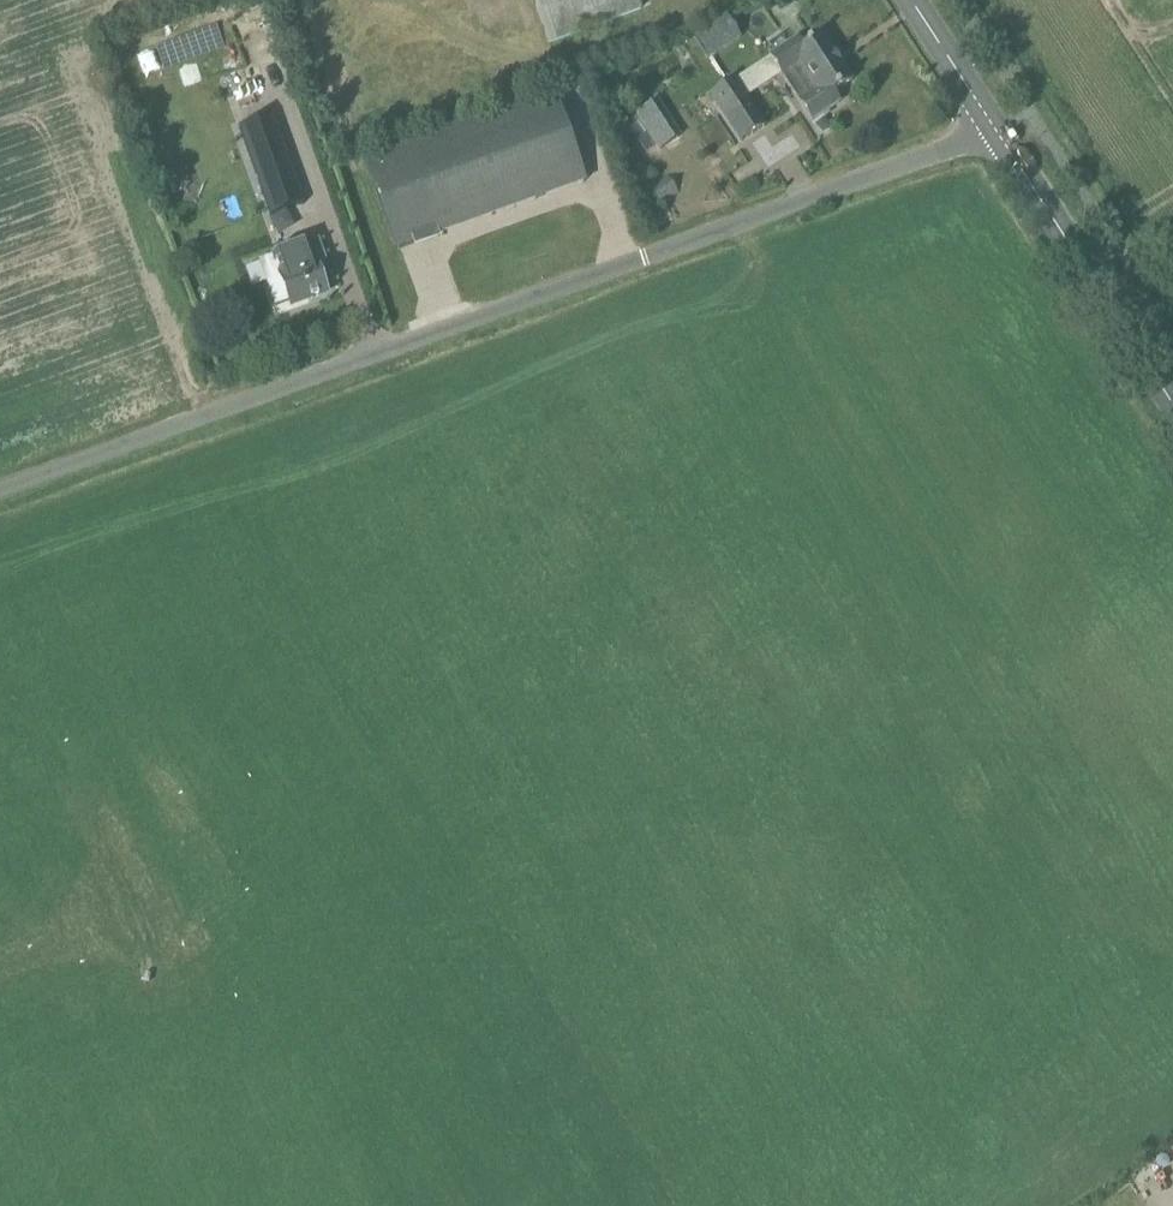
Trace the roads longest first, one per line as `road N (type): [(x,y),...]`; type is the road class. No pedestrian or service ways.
road 1 (unclassified): [(0,487),(993,128)]
road 2 (secondary): [(1172,402),(993,128)]
road 3 (secondary): [(993,128),(911,0)]

